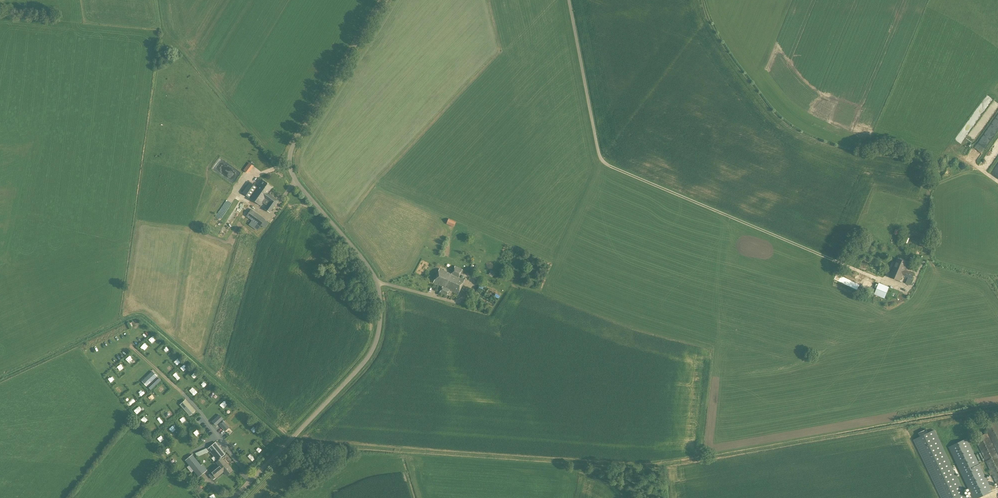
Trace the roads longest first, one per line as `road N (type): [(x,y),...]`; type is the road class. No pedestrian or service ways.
road 1 (unclassified): [(234,497),(368,358),(377,337),(377,281),(297,182),(290,159),(383,0)]

